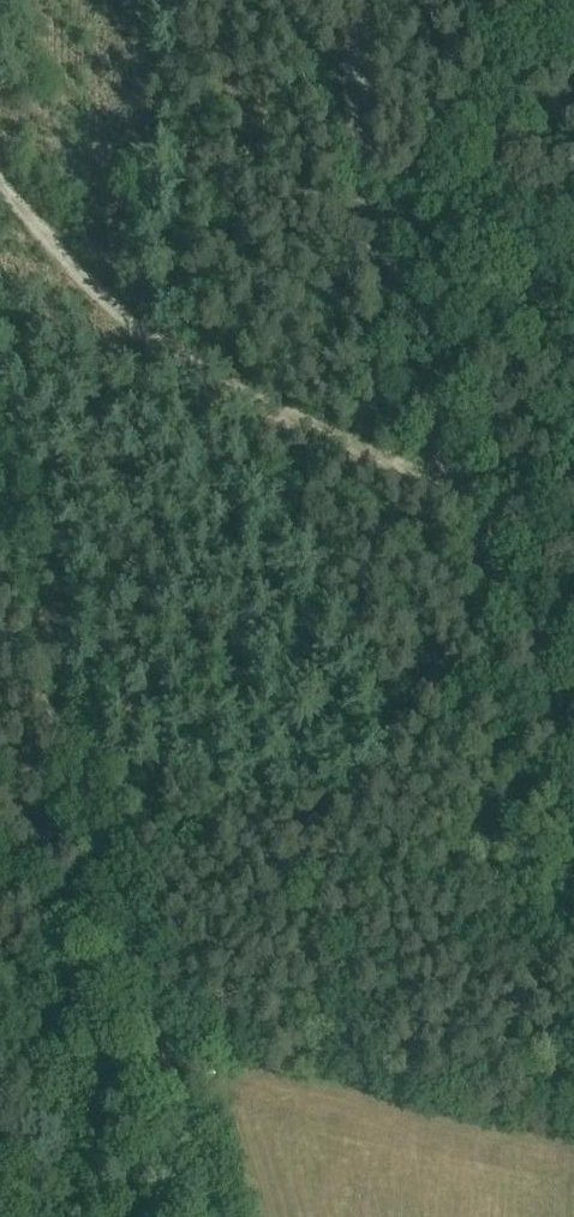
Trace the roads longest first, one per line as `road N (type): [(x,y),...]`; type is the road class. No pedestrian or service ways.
road 1 (unclassified): [(573,773),(407,347),(358,169),(343,0)]
road 2 (track): [(0,438),(228,1216)]
road 3 (track): [(466,497),(298,419),(110,304),(0,176)]

